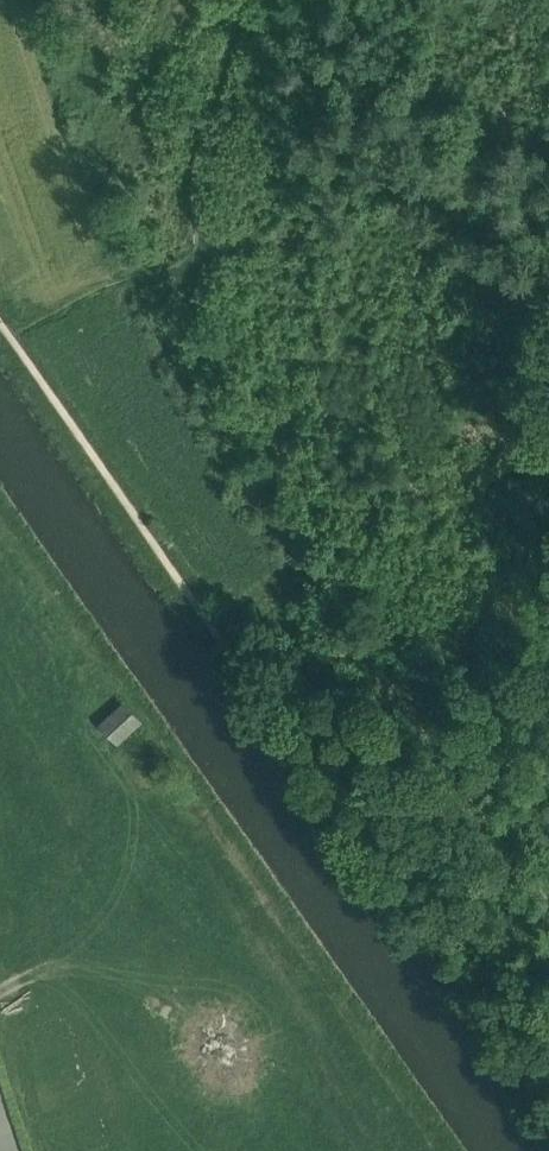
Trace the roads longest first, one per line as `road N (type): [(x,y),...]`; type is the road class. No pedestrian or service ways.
road 1 (track): [(243,0),(221,58),(216,223),(241,311),(379,605),(444,696),(548,816)]
road 2 (track): [(548,321),(221,58)]
road 3 (track): [(216,223),(325,243),(413,217)]
road 4 (track): [(379,605),(256,692)]

